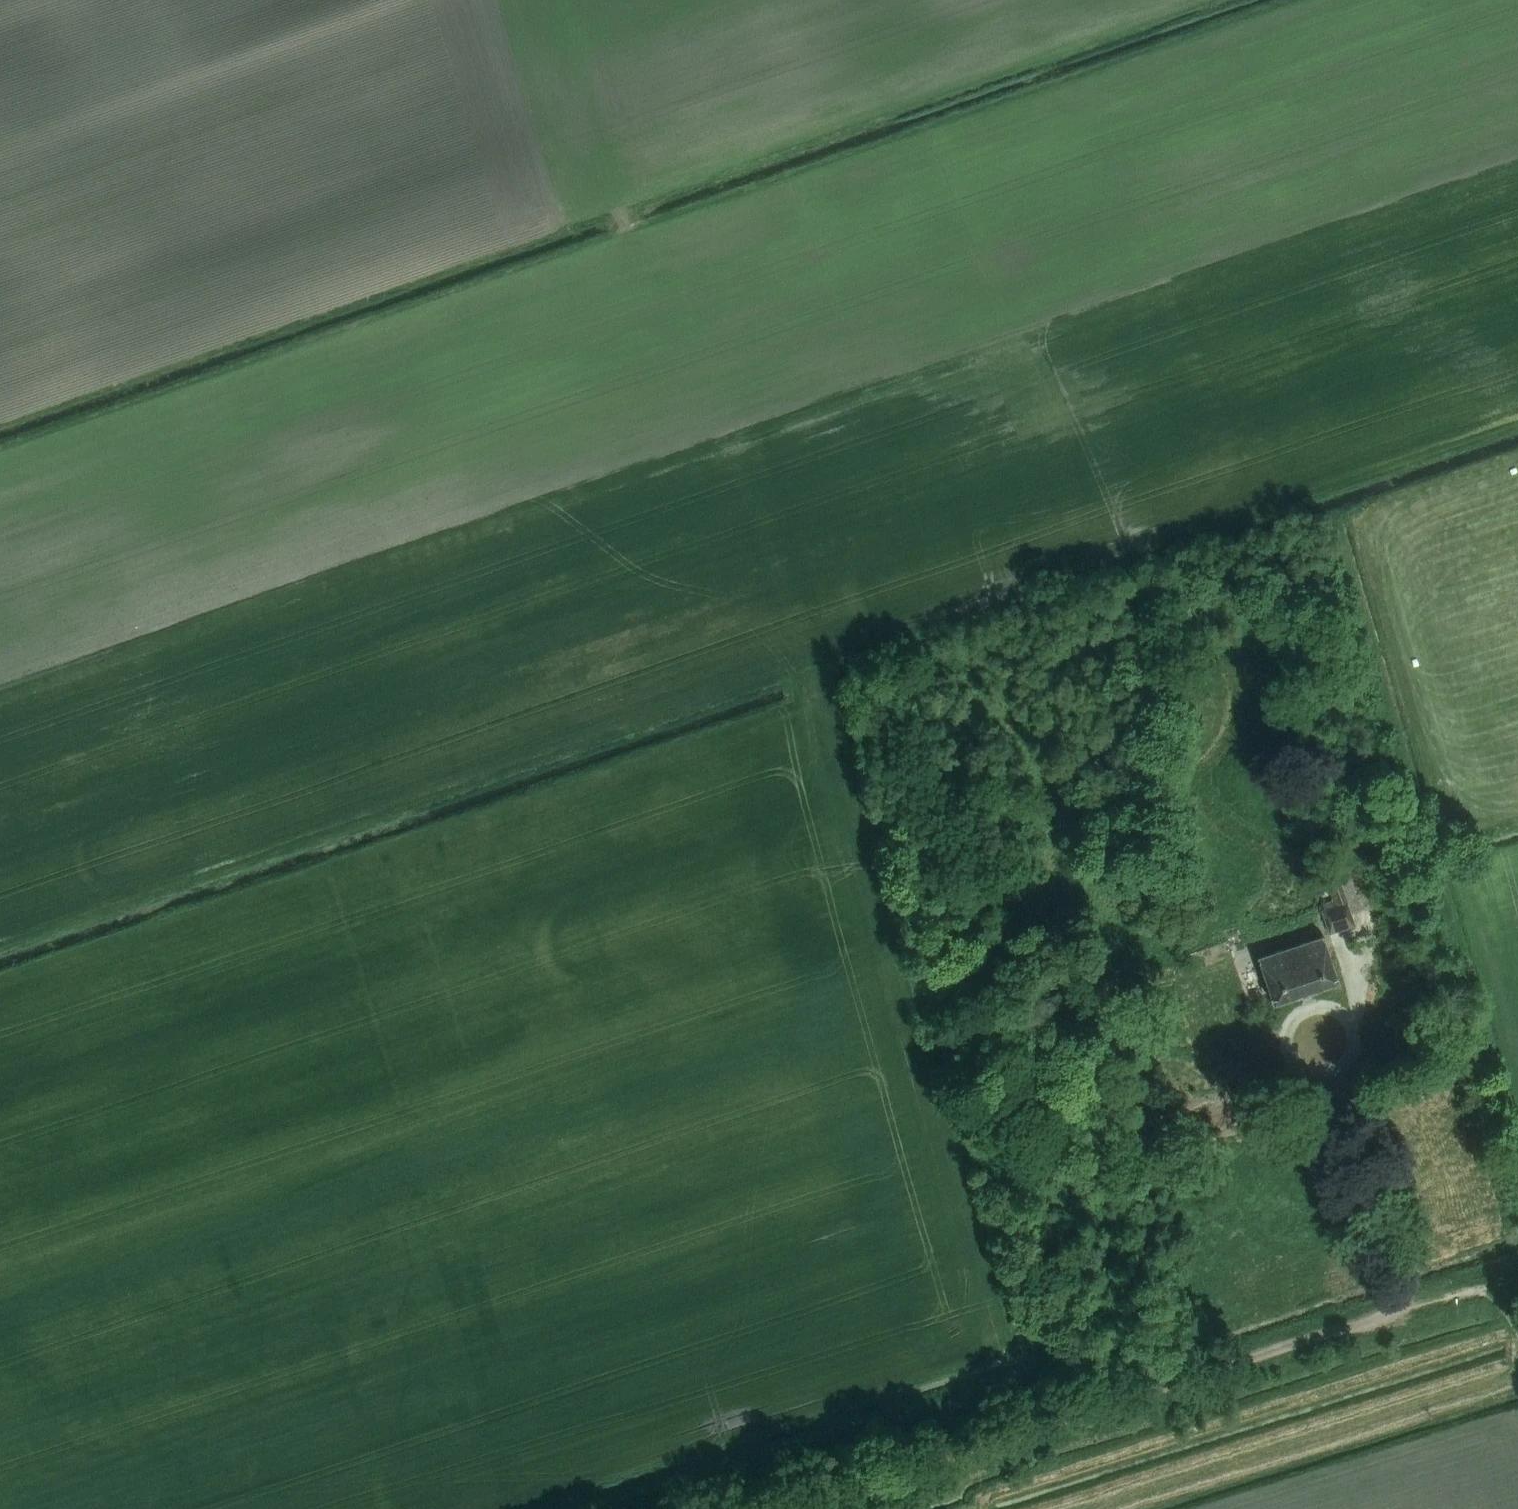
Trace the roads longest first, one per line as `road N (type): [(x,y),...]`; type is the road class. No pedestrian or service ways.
road 1 (track): [(787,1508),(1223,1372),(1376,1318),(1394,1304),(1517,1278)]

